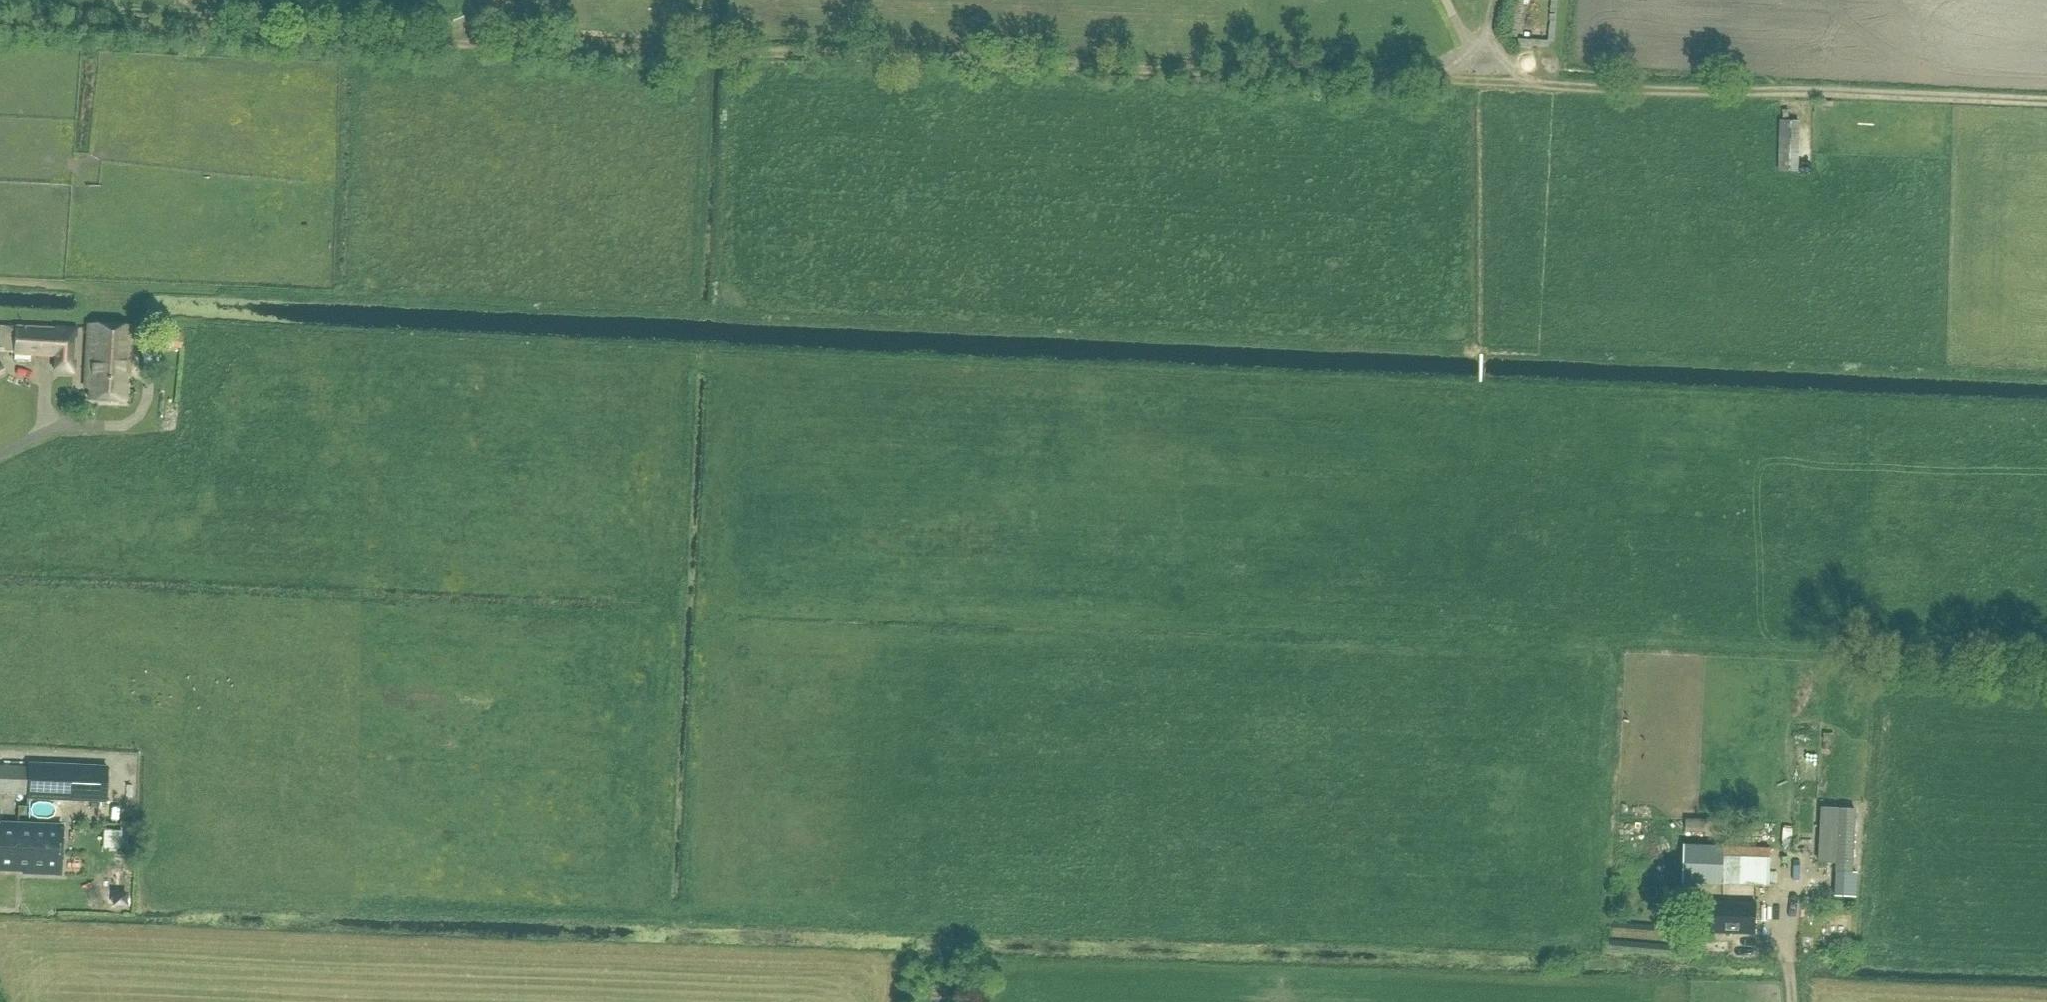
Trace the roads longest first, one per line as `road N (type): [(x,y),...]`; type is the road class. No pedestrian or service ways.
road 1 (track): [(0,26),(2046,102)]

